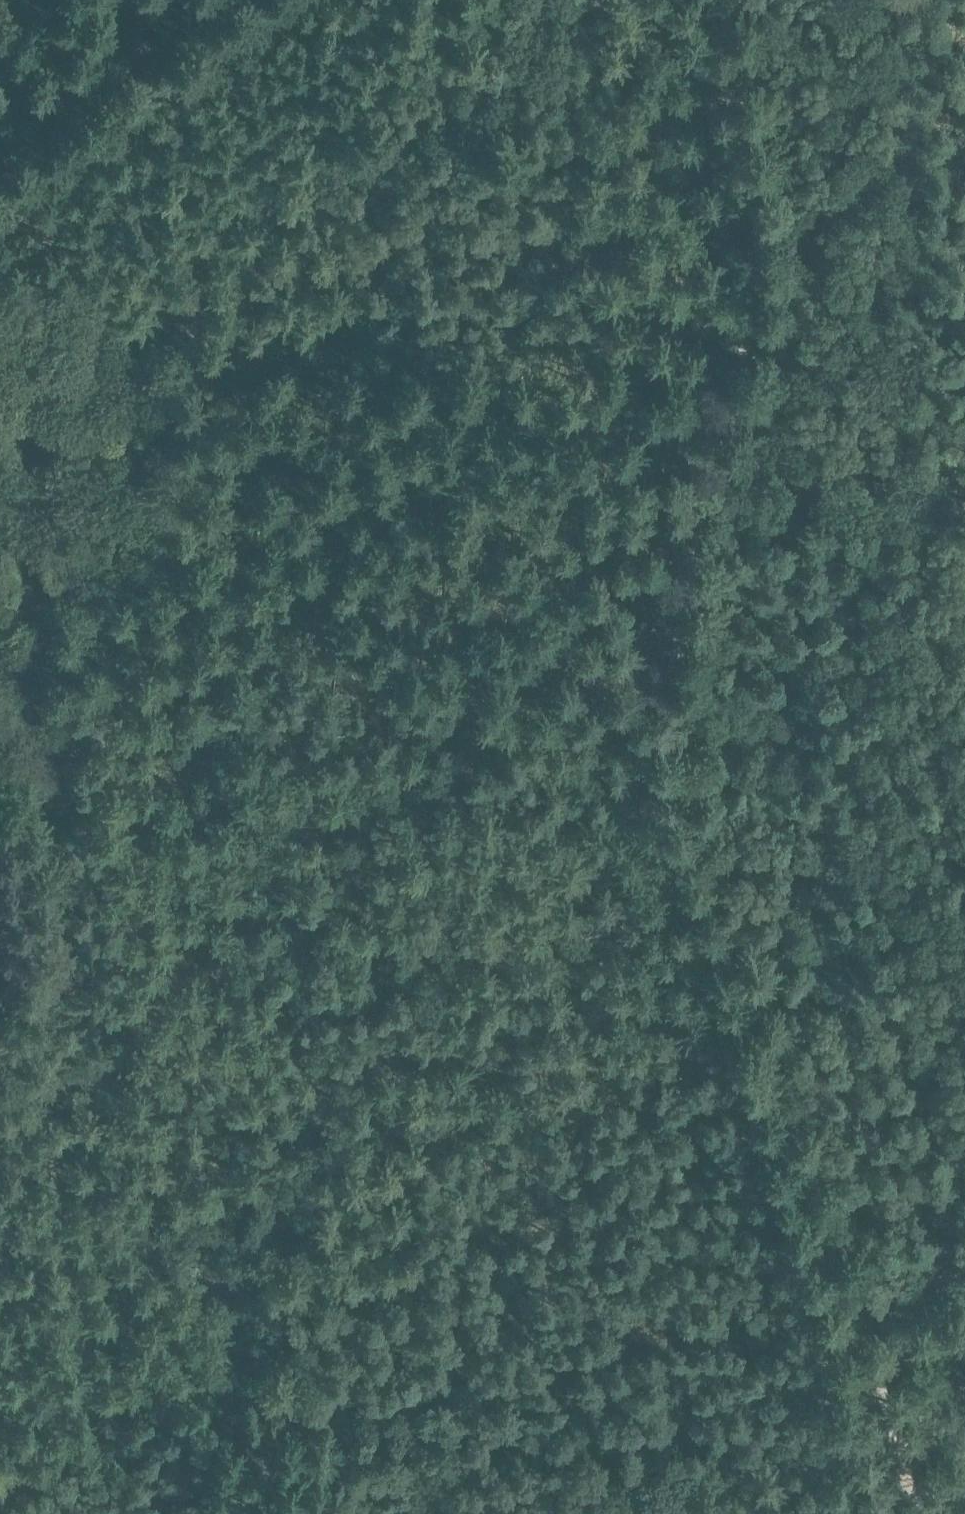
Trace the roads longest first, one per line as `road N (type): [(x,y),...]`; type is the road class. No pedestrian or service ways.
road 1 (track): [(707,494),(675,621),(674,689),(779,1057),(924,1513)]
road 2 (track): [(728,0),(751,172),(751,252),(707,494)]
road 3 (track): [(886,1400),(550,1513)]
road 4 (track): [(964,467),(707,494)]
road 5 (track): [(0,169),(109,75)]
road 6 (track): [(109,75),(210,0)]

